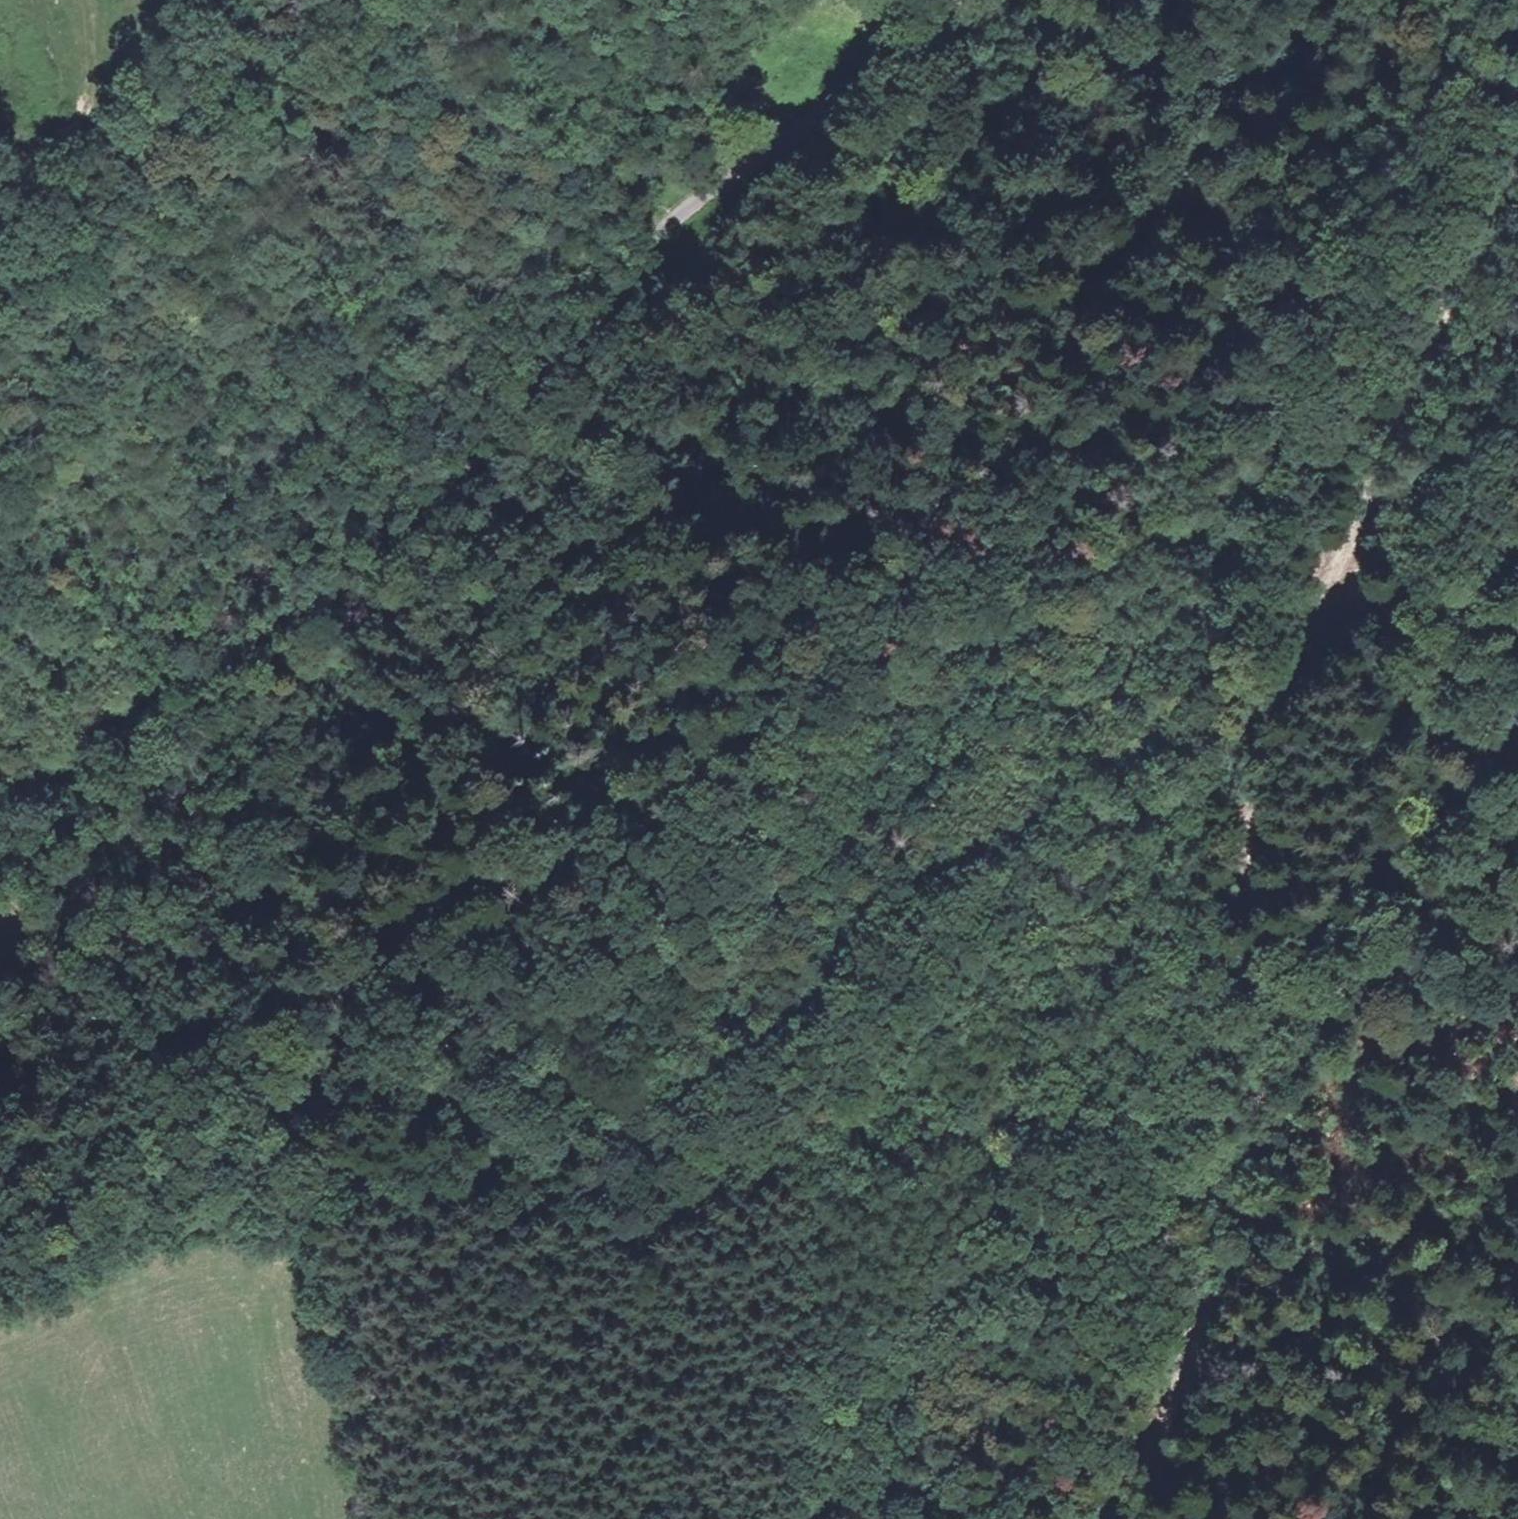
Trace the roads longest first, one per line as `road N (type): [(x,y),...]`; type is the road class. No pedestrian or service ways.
road 1 (track): [(1120,1518),(1137,1493),(1231,1205),(1287,971),(1268,825),(1245,784),(1249,733),(1353,538),(1453,292),(1517,165)]
road 2 (track): [(1011,0),(727,203),(549,404),(362,579),(0,785)]
road 3 (track): [(743,0),(463,34),(246,13)]

